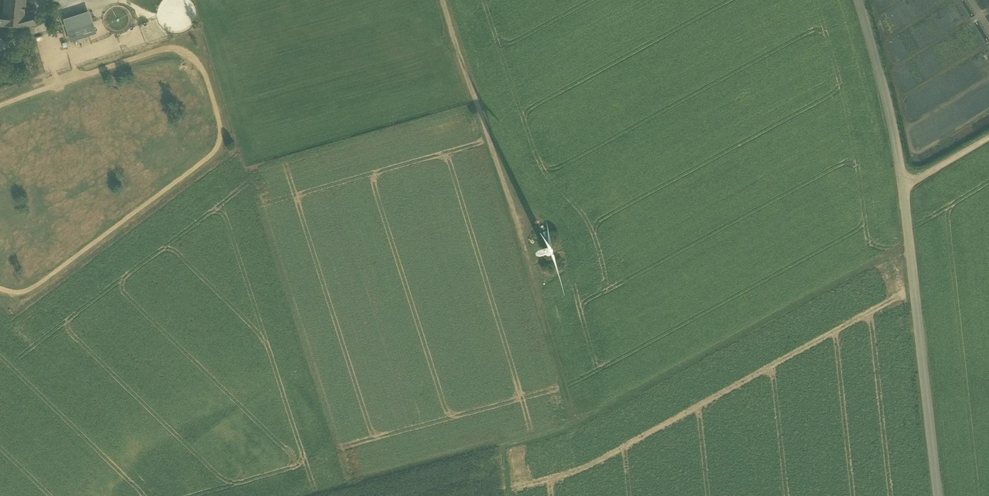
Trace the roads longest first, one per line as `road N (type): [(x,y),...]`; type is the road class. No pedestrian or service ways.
road 1 (unclassified): [(865,0),(900,148),(941,495)]
road 2 (track): [(534,240),(512,204),(443,0)]

